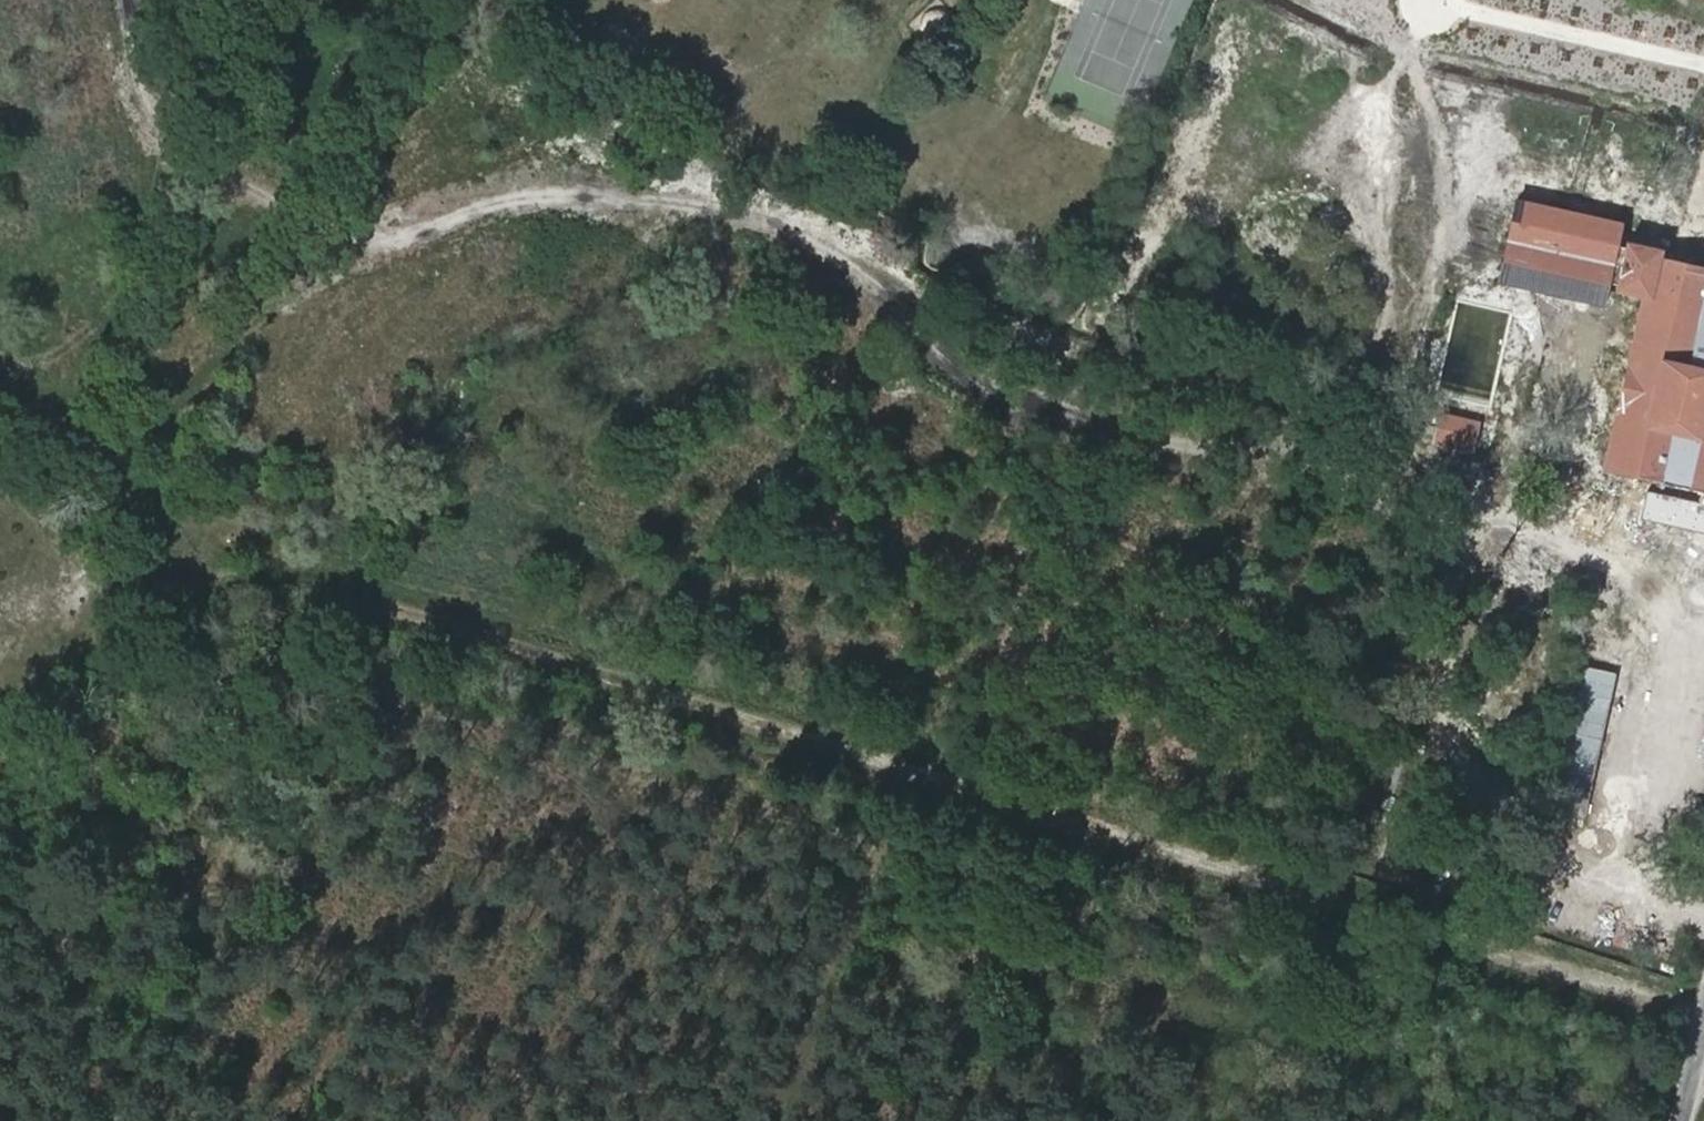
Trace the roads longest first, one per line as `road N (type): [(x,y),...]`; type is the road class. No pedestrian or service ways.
road 1 (track): [(1703,1014),(267,574),(190,584),(92,635),(44,686),(0,752)]
road 2 (track): [(0,367),(185,527),(225,574)]

